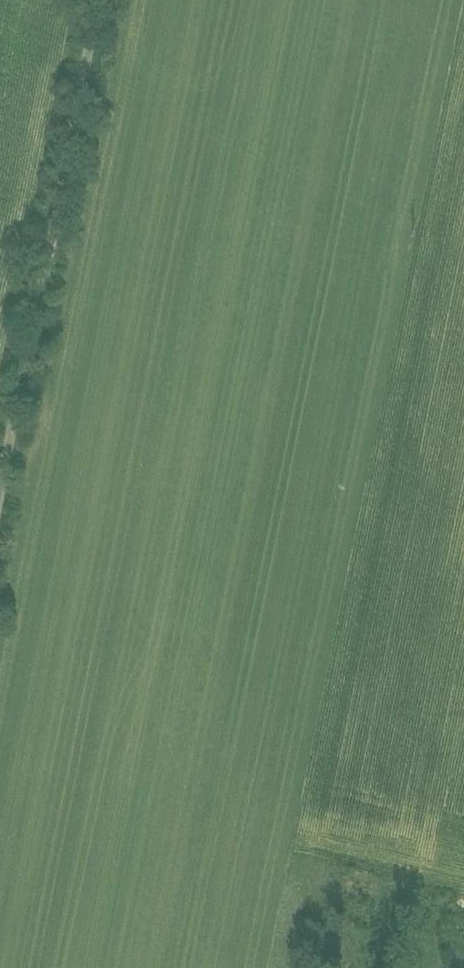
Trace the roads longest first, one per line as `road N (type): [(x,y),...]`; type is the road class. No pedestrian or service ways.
road 1 (unclassified): [(97,0),(0,519)]

